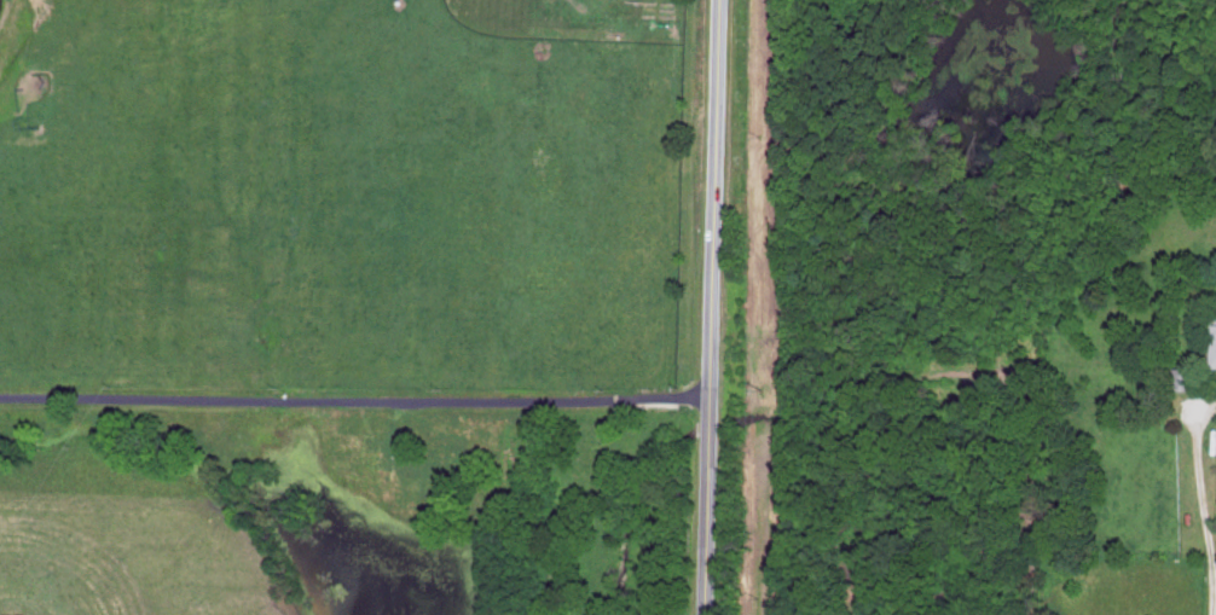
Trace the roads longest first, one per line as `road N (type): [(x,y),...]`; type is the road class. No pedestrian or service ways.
road 1 (tertiary): [(707,614),(718,0)]

